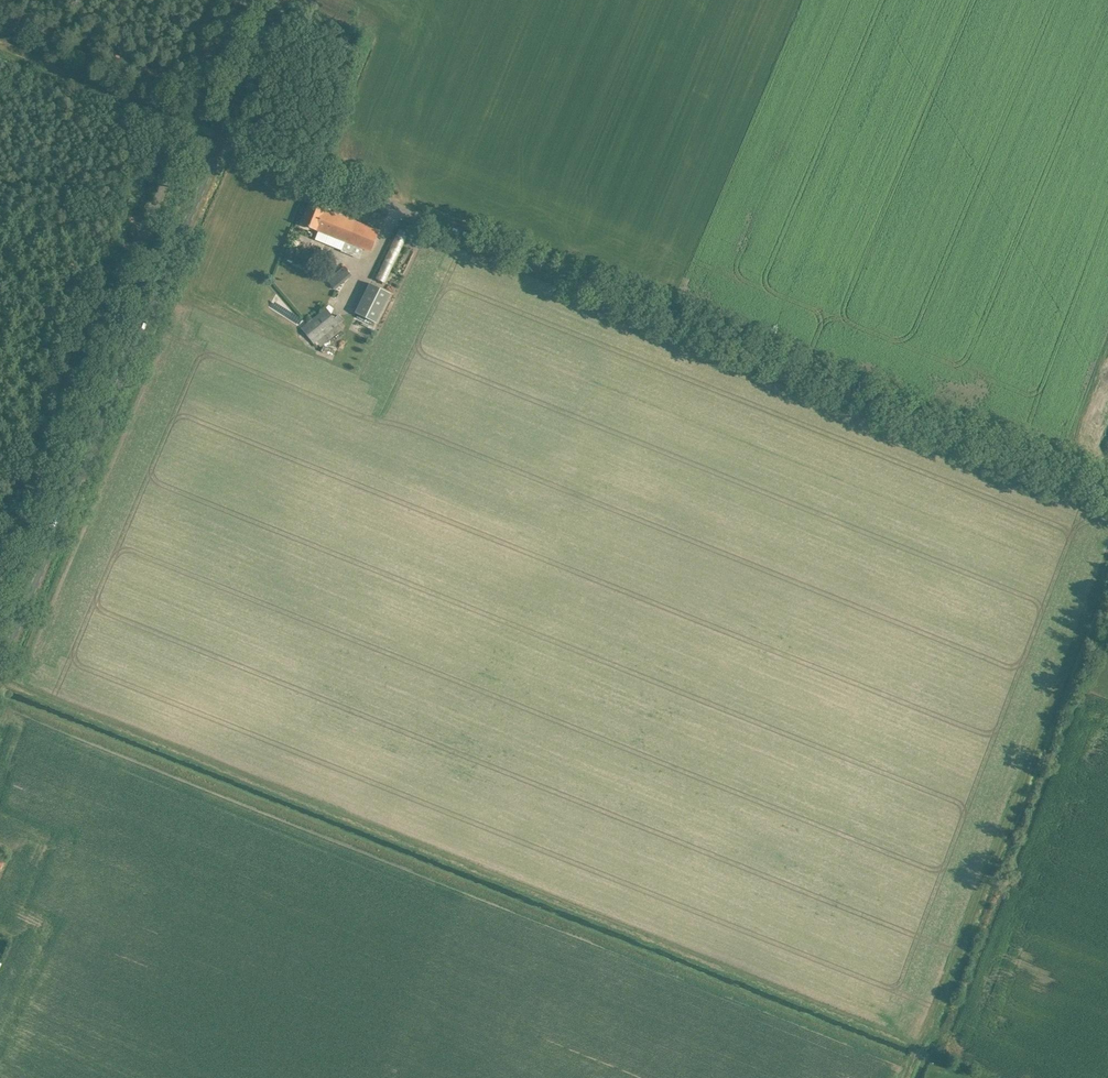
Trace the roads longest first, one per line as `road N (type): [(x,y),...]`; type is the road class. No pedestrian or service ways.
road 1 (unclassified): [(1107,490),(221,136)]
road 2 (secondary): [(0,658),(221,136)]
road 3 (track): [(0,47),(194,124)]
road 4 (secondary): [(221,136),(278,0)]

